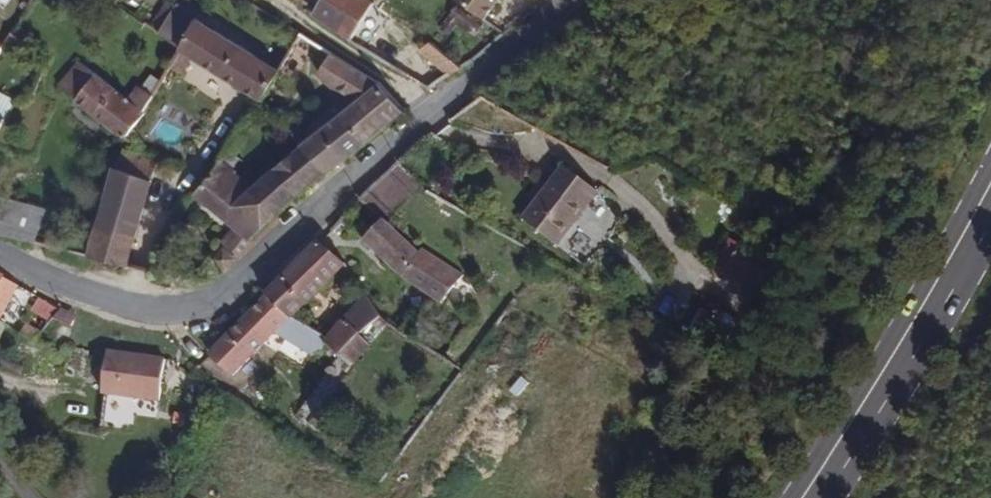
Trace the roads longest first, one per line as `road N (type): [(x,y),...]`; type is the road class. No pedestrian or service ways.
road 1 (residential): [(438,109),(230,292),(201,306),(110,301),(0,254)]
road 2 (primary): [(815,497),(990,202)]
road 3 (residential): [(438,109),(263,0)]
road 4 (residential): [(571,0),(438,109)]

